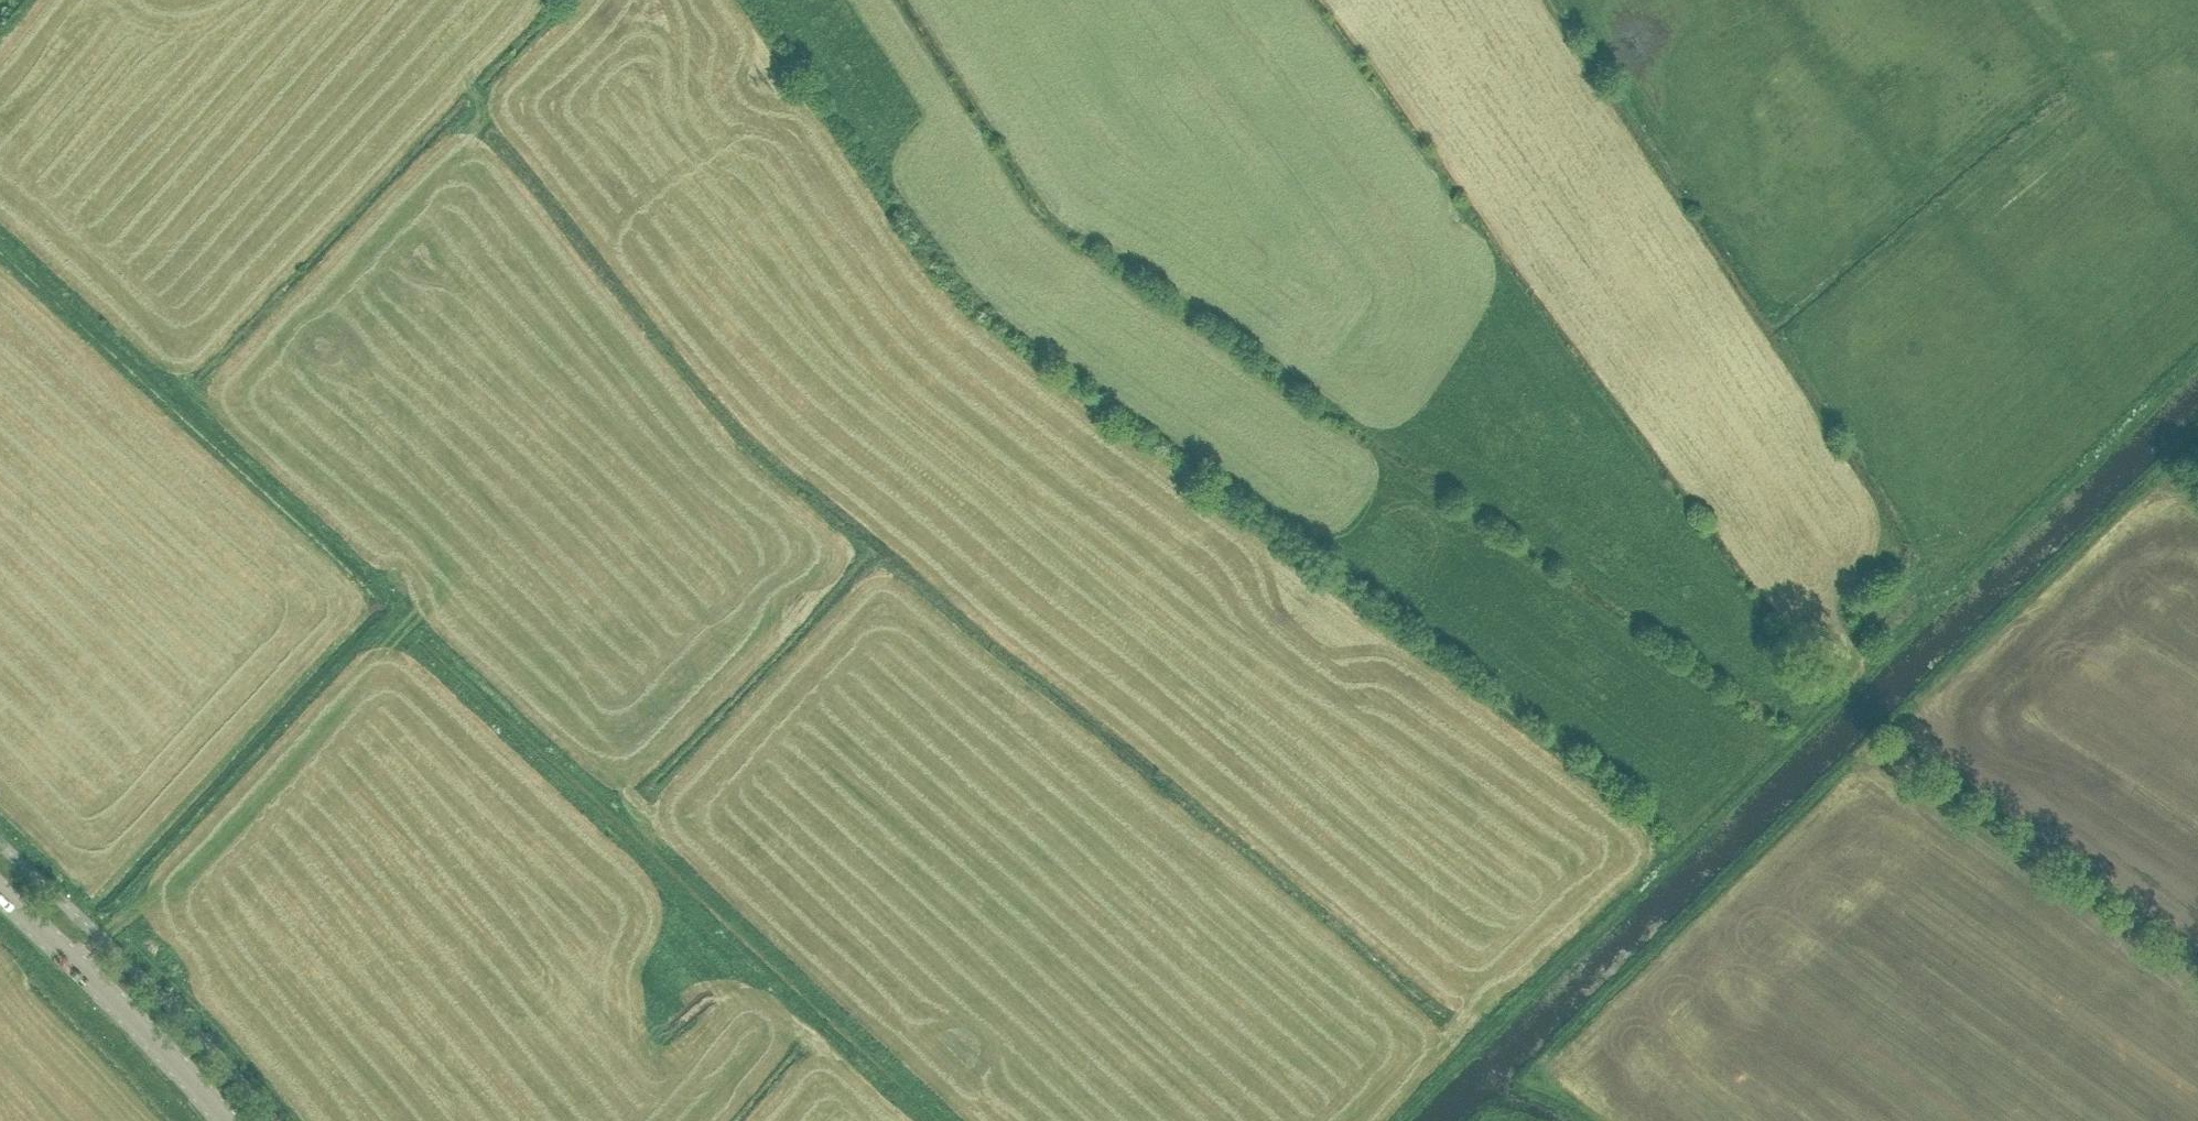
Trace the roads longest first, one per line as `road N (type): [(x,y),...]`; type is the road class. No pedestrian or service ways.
road 1 (tertiary): [(225,1120),(0,892)]

